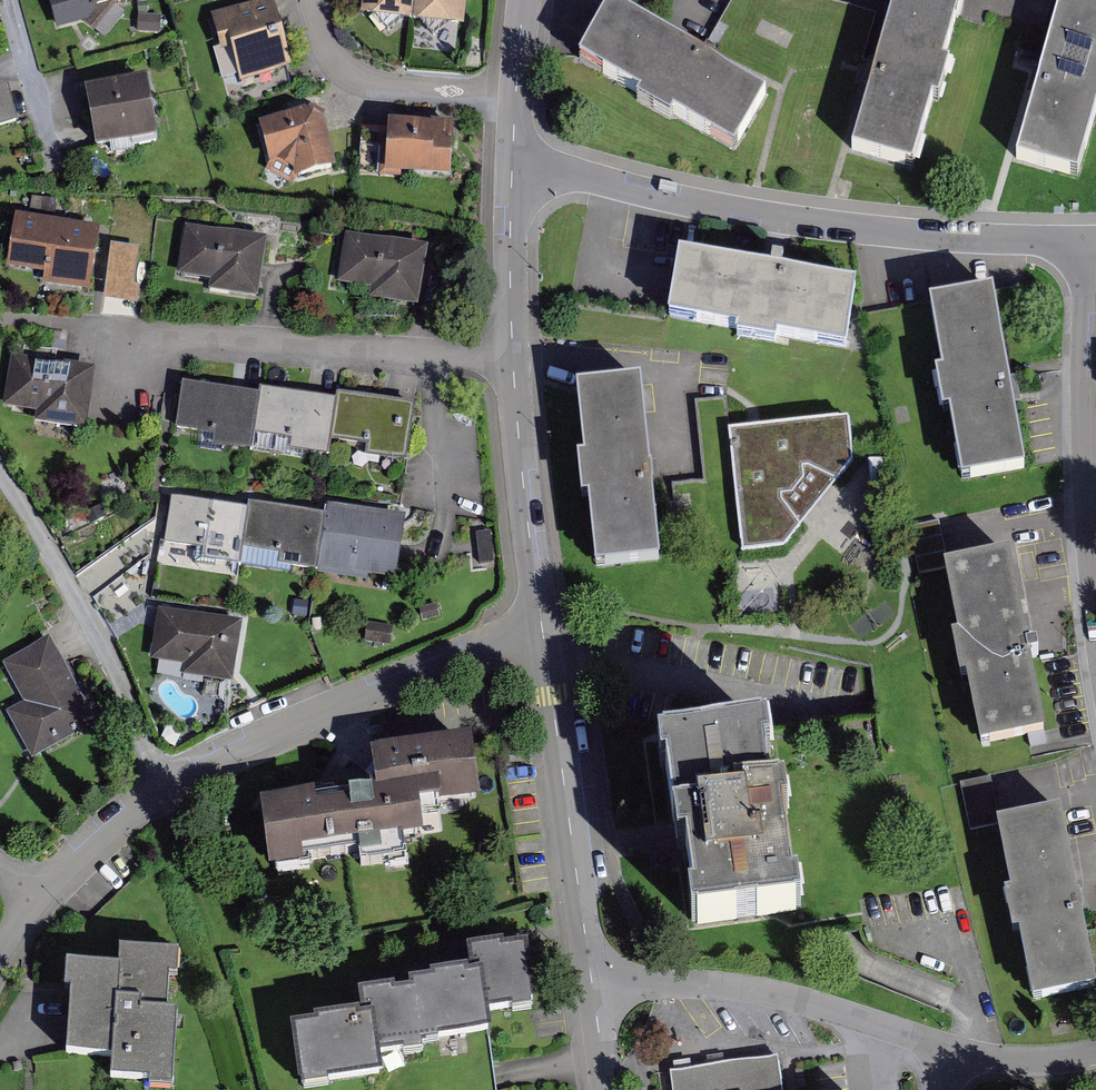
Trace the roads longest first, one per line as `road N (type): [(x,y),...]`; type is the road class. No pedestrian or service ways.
road 1 (residential): [(512,163),(794,221),(1076,246)]
road 2 (residential): [(538,620),(513,357),(512,163)]
road 3 (residential): [(170,782),(538,620)]
road 4 (residential): [(590,978),(784,997),(943,1052)]
road 5 (residential): [(590,978),(538,620)]
road 6 (residential): [(0,463),(170,782)]
road 7 (residential): [(1076,246),(1095,599)]
road 8 (residential): [(0,956),(43,892),(170,782)]
road 9 (residential): [(512,163),(528,0)]
road 10 (residential): [(943,1052),(1035,1061),(1095,1053)]

